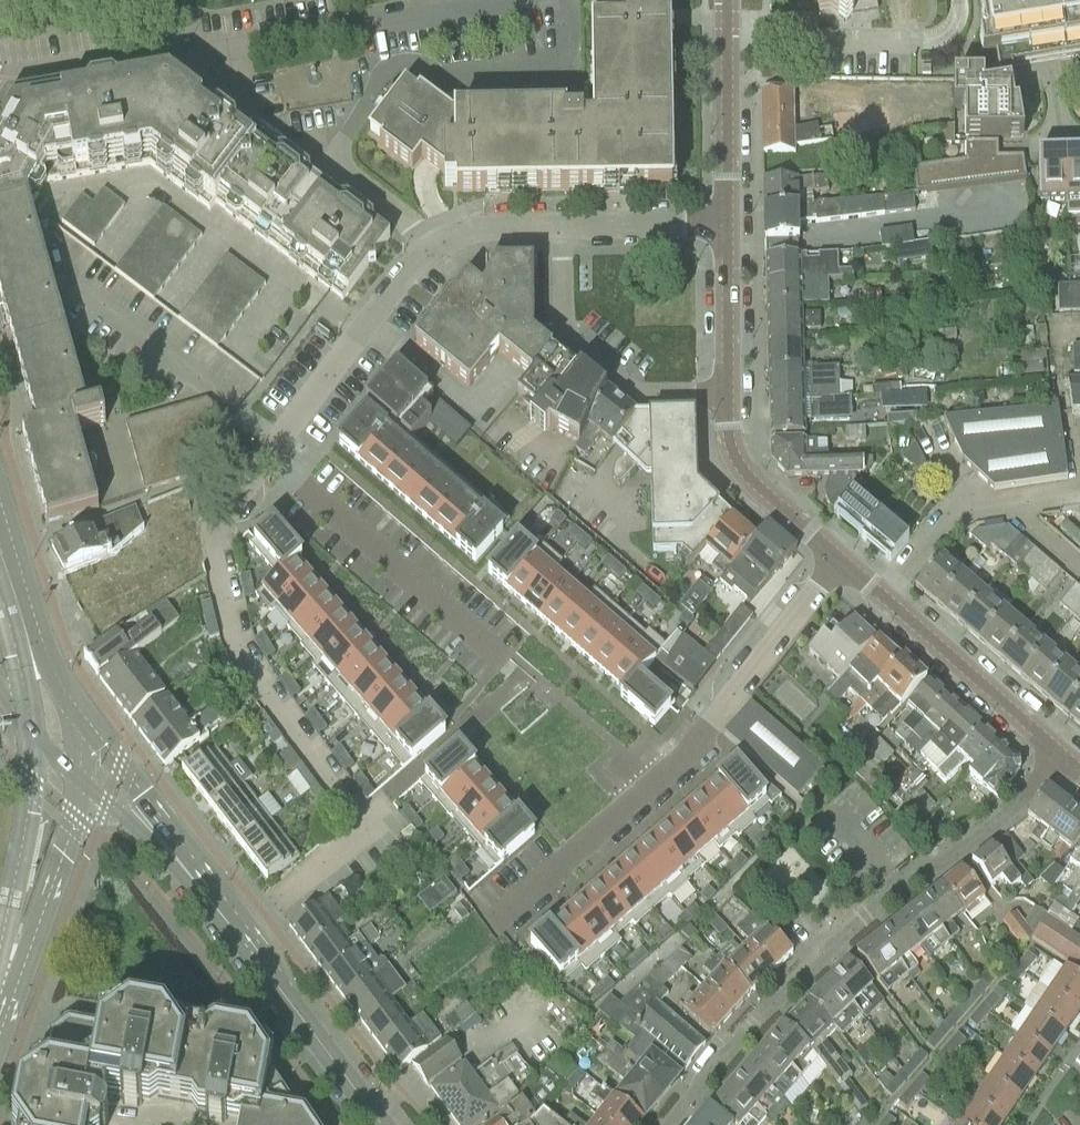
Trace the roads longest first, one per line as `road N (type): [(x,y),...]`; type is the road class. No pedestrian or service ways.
road 1 (residential): [(499,661),(264,456),(428,244)]
road 2 (residential): [(1055,754),(1018,805),(798,976),(674,1124)]
road 3 (residential): [(841,561),(675,767),(495,926)]
road 4 (secondary): [(383,1124),(163,843)]
road 5 (residential): [(723,395),(640,393),(567,337),(560,325),(560,227)]
road 6 (secondary): [(90,735),(53,673),(0,506)]
road 7 (unclassified): [(1079,493),(953,514),(880,595)]
road 8 (tertiary): [(1055,754),(880,595)]
road 9 (tertiary): [(723,226),(724,0)]
road 10 (unclassified): [(428,244),(324,166),(378,95)]
road 11 (tertiary): [(841,561),(736,465),(723,395)]
road 12 (secondary): [(0,965),(62,855),(84,783)]
road 13 (tertiary): [(723,395),(723,226)]
road 14 (residential): [(560,227),(723,226)]
road 15 (residential): [(428,244),(560,227)]
road 16 (secondary): [(163,843),(142,795),(90,735)]
road 17 (secondary): [(0,688),(31,741),(84,783)]

